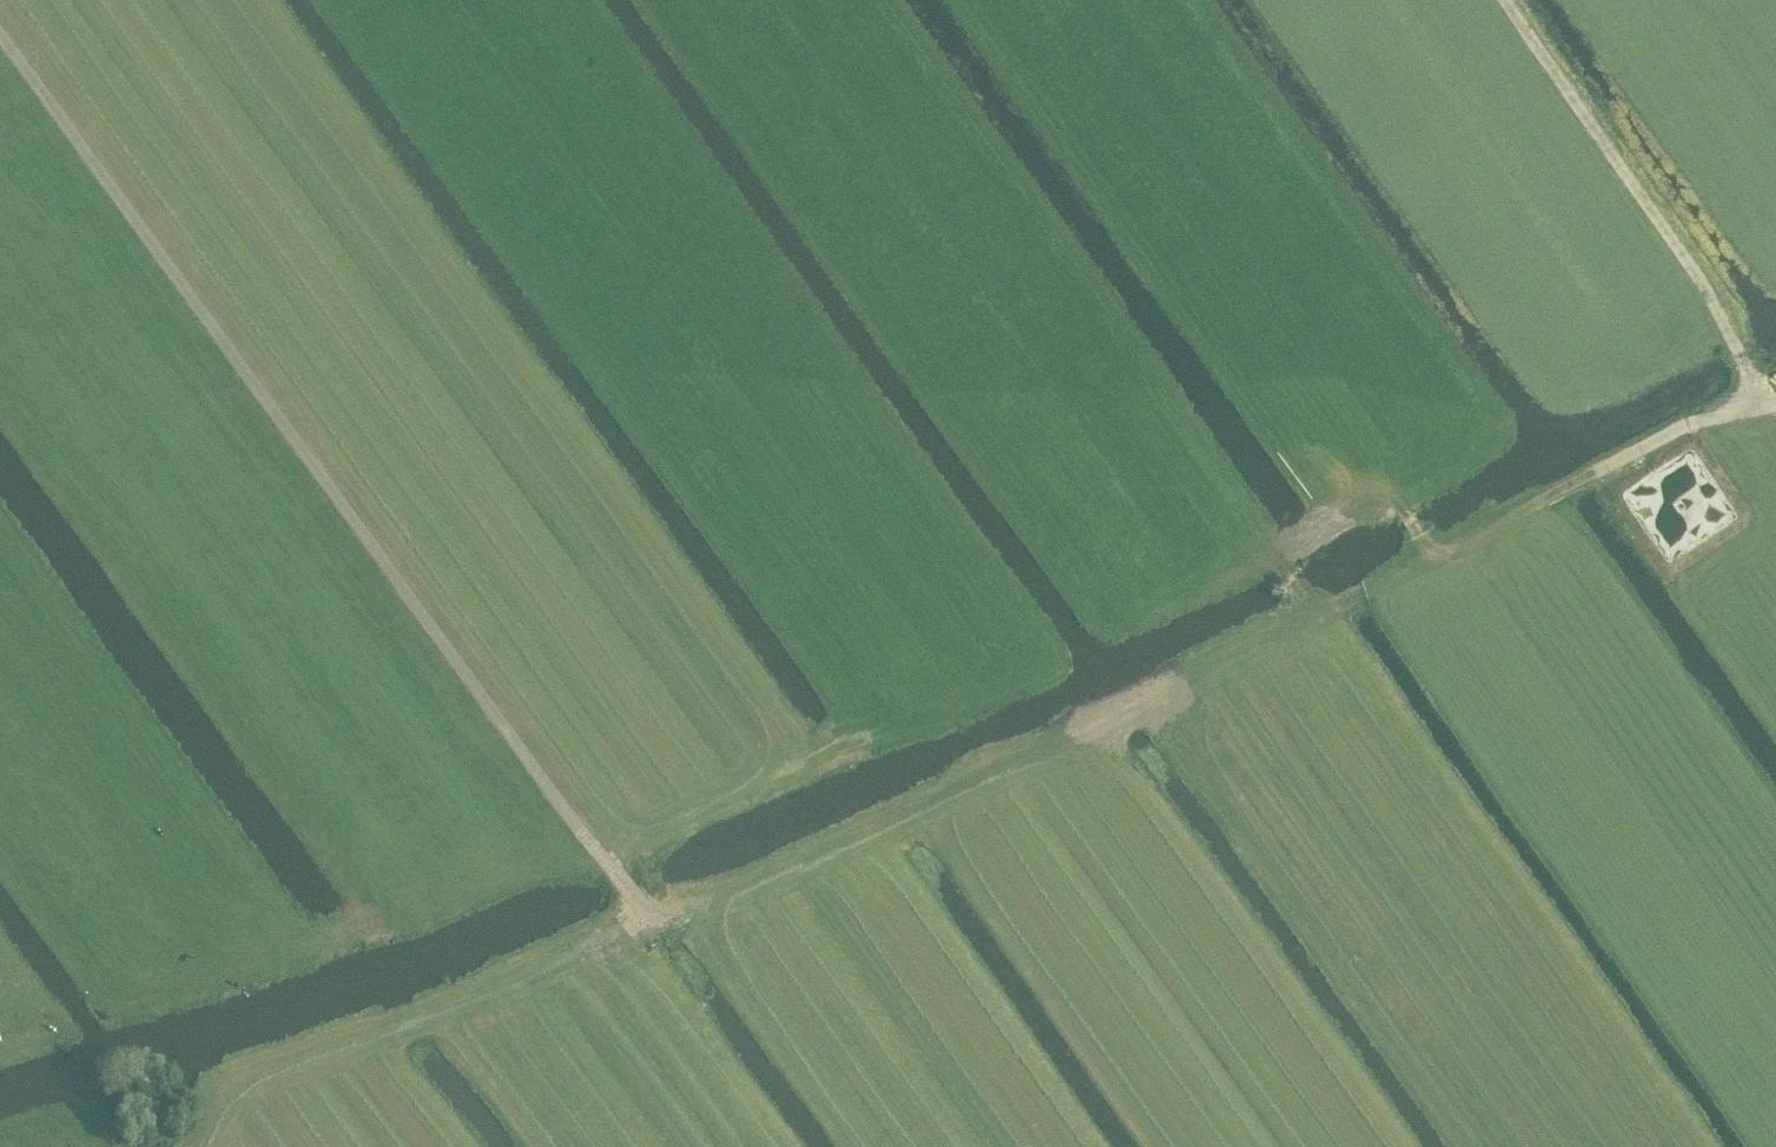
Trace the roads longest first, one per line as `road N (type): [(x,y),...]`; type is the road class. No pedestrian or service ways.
road 1 (track): [(0,32),(576,827),(663,926)]
road 2 (track): [(1507,0),(1708,292),(1745,364),(1754,410)]
road 3 (track): [(1775,405),(1693,424),(1597,471)]

